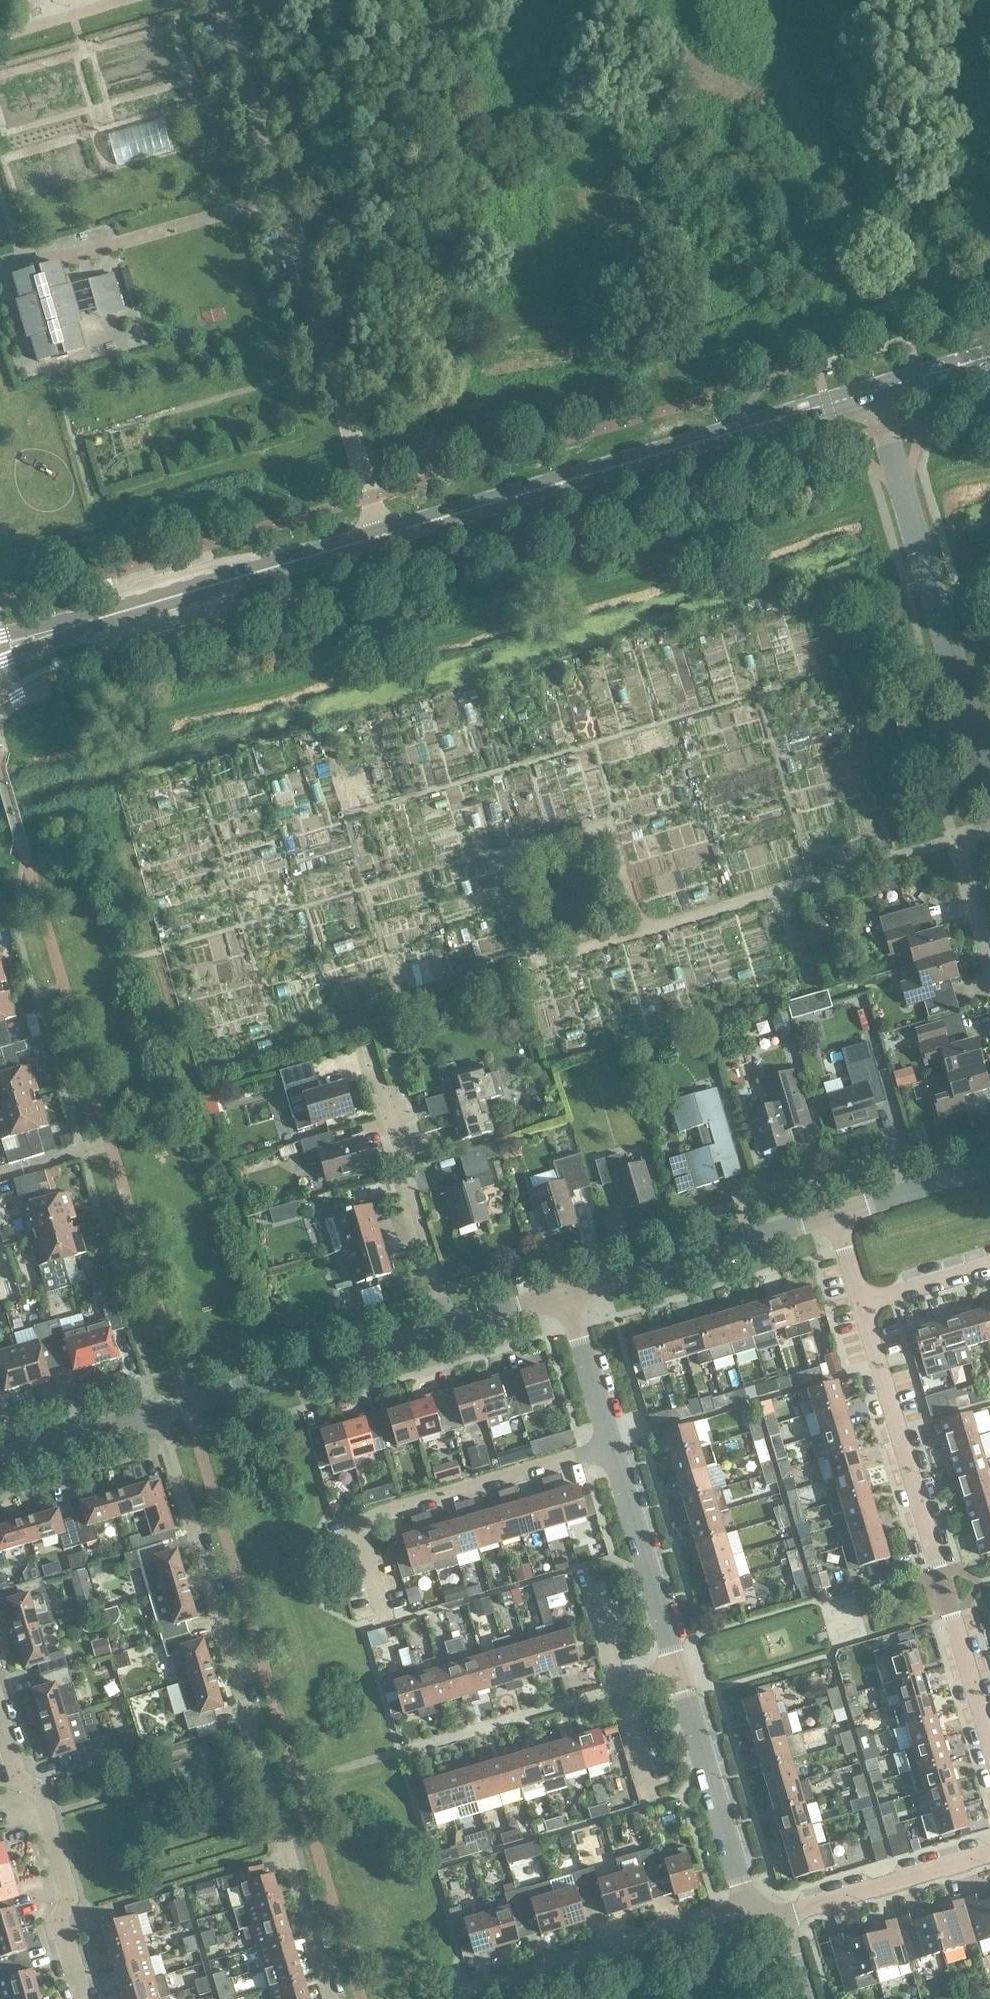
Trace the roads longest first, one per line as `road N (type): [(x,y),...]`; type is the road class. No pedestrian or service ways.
road 1 (tertiary): [(874,390),(204,588)]
road 2 (residential): [(331,1998),(161,1417)]
road 3 (residential): [(989,1735),(862,1300)]
road 4 (residential): [(989,780),(874,390)]
road 5 (residential): [(383,1604),(361,1528),(615,1442)]
road 6 (residential): [(84,1998),(65,1933),(73,1900),(43,1797),(15,1773),(0,1717)]
road 7 (residential): [(161,1417),(452,1331)]
road 8 (residential): [(462,1987),(755,1910)]
road 9 (residential): [(452,1331),(374,1065)]
road 10 (residential): [(571,1296),(836,1215)]
road 11 (residential): [(755,1910),(683,1669)]
road 12 (residential): [(683,1669),(615,1442)]
road 13 (residential): [(780,1923),(989,1861)]
road 14 (tertiary): [(0,649),(204,588)]
road 15 (residential): [(0,1466),(161,1417)]
road 16 (residential): [(836,1215),(989,1171)]
road 17 (residential): [(615,1442),(571,1296)]
road 18 (residential): [(862,1300),(989,1265)]
road 19 (residential): [(989,965),(954,841)]
road 20 (residential): [(452,1331),(571,1296)]
road 21 (tertiary): [(989,356),(874,390)]

